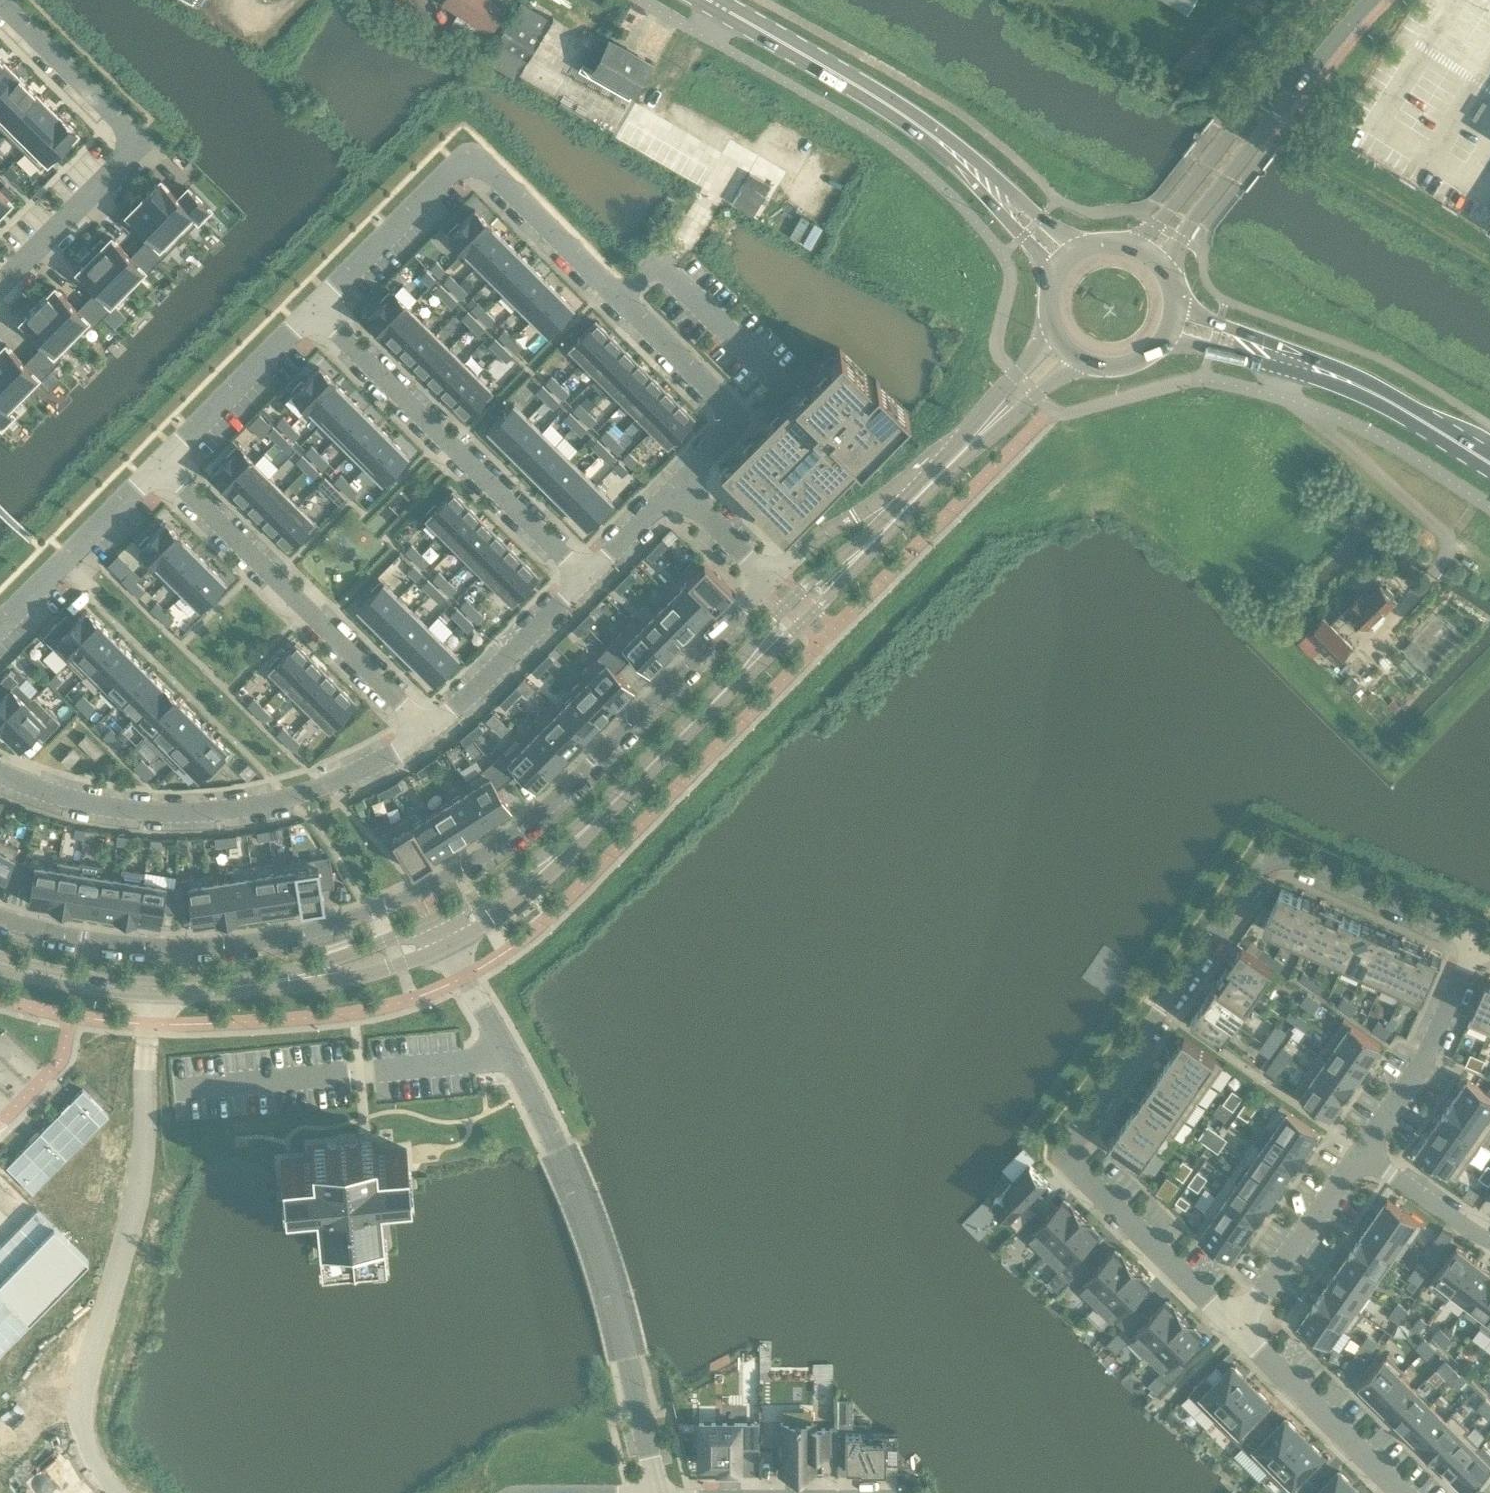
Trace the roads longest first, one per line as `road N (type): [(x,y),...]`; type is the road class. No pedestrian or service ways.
road 1 (residential): [(771,581),(565,789),(490,850),(418,890),(305,928),(195,946),(76,936),(0,916)]
road 2 (residential): [(681,488),(742,420),(468,153),(316,308)]
road 3 (residential): [(1474,944),(1274,858),(1160,1006),(1066,1152)]
road 4 (residential): [(431,729),(326,785),(200,812),(94,807),(0,775)]
road 5 (residential): [(0,3),(141,143),(0,284)]
road 6 (residential): [(316,308),(589,576)]
road 7 (residential): [(431,729),(163,463)]
road 8 (unclassified): [(1166,271),(1193,221),(1374,0)]
road 9 (residential): [(512,1059),(183,1090)]
road 10 (residential): [(630,1364),(596,1244),(512,1059)]
road 11 (unclassified): [(1342,0),(1135,245)]
road 12 (tertiary): [(311,975),(157,990),(0,960)]
road 13 (tertiary): [(764,648),(551,858)]
road 14 (primary): [(953,152),(863,90),(704,0)]
road 15 (residential): [(1409,1492),(1232,1320)]
road 16 (residential): [(1474,944),(1424,1059),(1362,1152)]
road 17 (residential): [(1232,1320),(1066,1152)]
road 18 (primary): [(1489,464),(1371,390),(1282,358)]
road 19 (residential): [(163,463),(0,628)]
road 20 (residential): [(589,576),(431,729)]
road 21 (residential): [(316,308),(163,463)]
road 22 (residential): [(1362,1152),(1232,1320)]
road 23 (primary): [(1081,249),(953,152)]
road 24 (residential): [(907,504),(838,525),(771,581)]
road 25 (primary): [(953,152),(1056,273)]
road 26 (residential): [(1362,1152),(1489,1240)]
road 27 (tertiary): [(311,975),(400,964),(450,943)]
road 28 (tertiary): [(437,919),(311,975)]
road 29 (tertiary): [(1055,334),(972,442)]
road 30 (tertiary): [(450,943),(534,888),(551,858)]
road 31 (tertiary): [(972,442),(1077,358)]
road 32 (residential): [(512,1059),(450,943)]
road 33 (residential): [(630,1364),(658,1492)]
road 34 (residential): [(771,581),(681,488)]
road 35 (tertiary): [(551,858),(437,919)]
road 36 (residential): [(681,488),(589,576)]
road 37 (primary): [(1282,358),(1176,301)]

